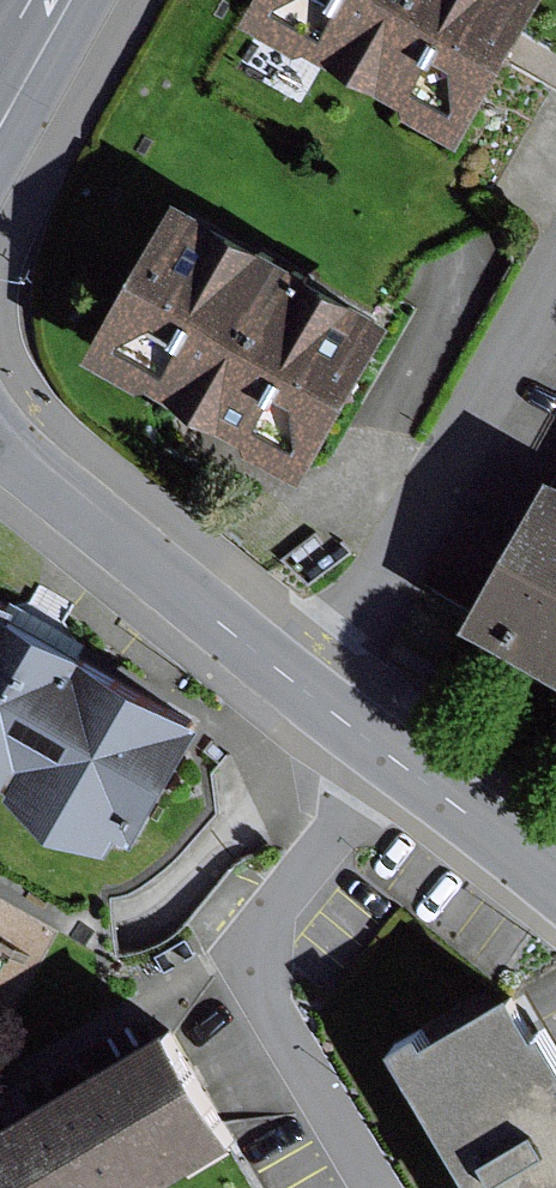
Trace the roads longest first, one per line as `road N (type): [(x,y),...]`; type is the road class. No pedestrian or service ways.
road 1 (residential): [(390,758),(269,917),(257,958),(263,1004),(372,1187)]
road 2 (residential): [(0,446),(390,758)]
road 3 (residential): [(390,758),(555,885)]

